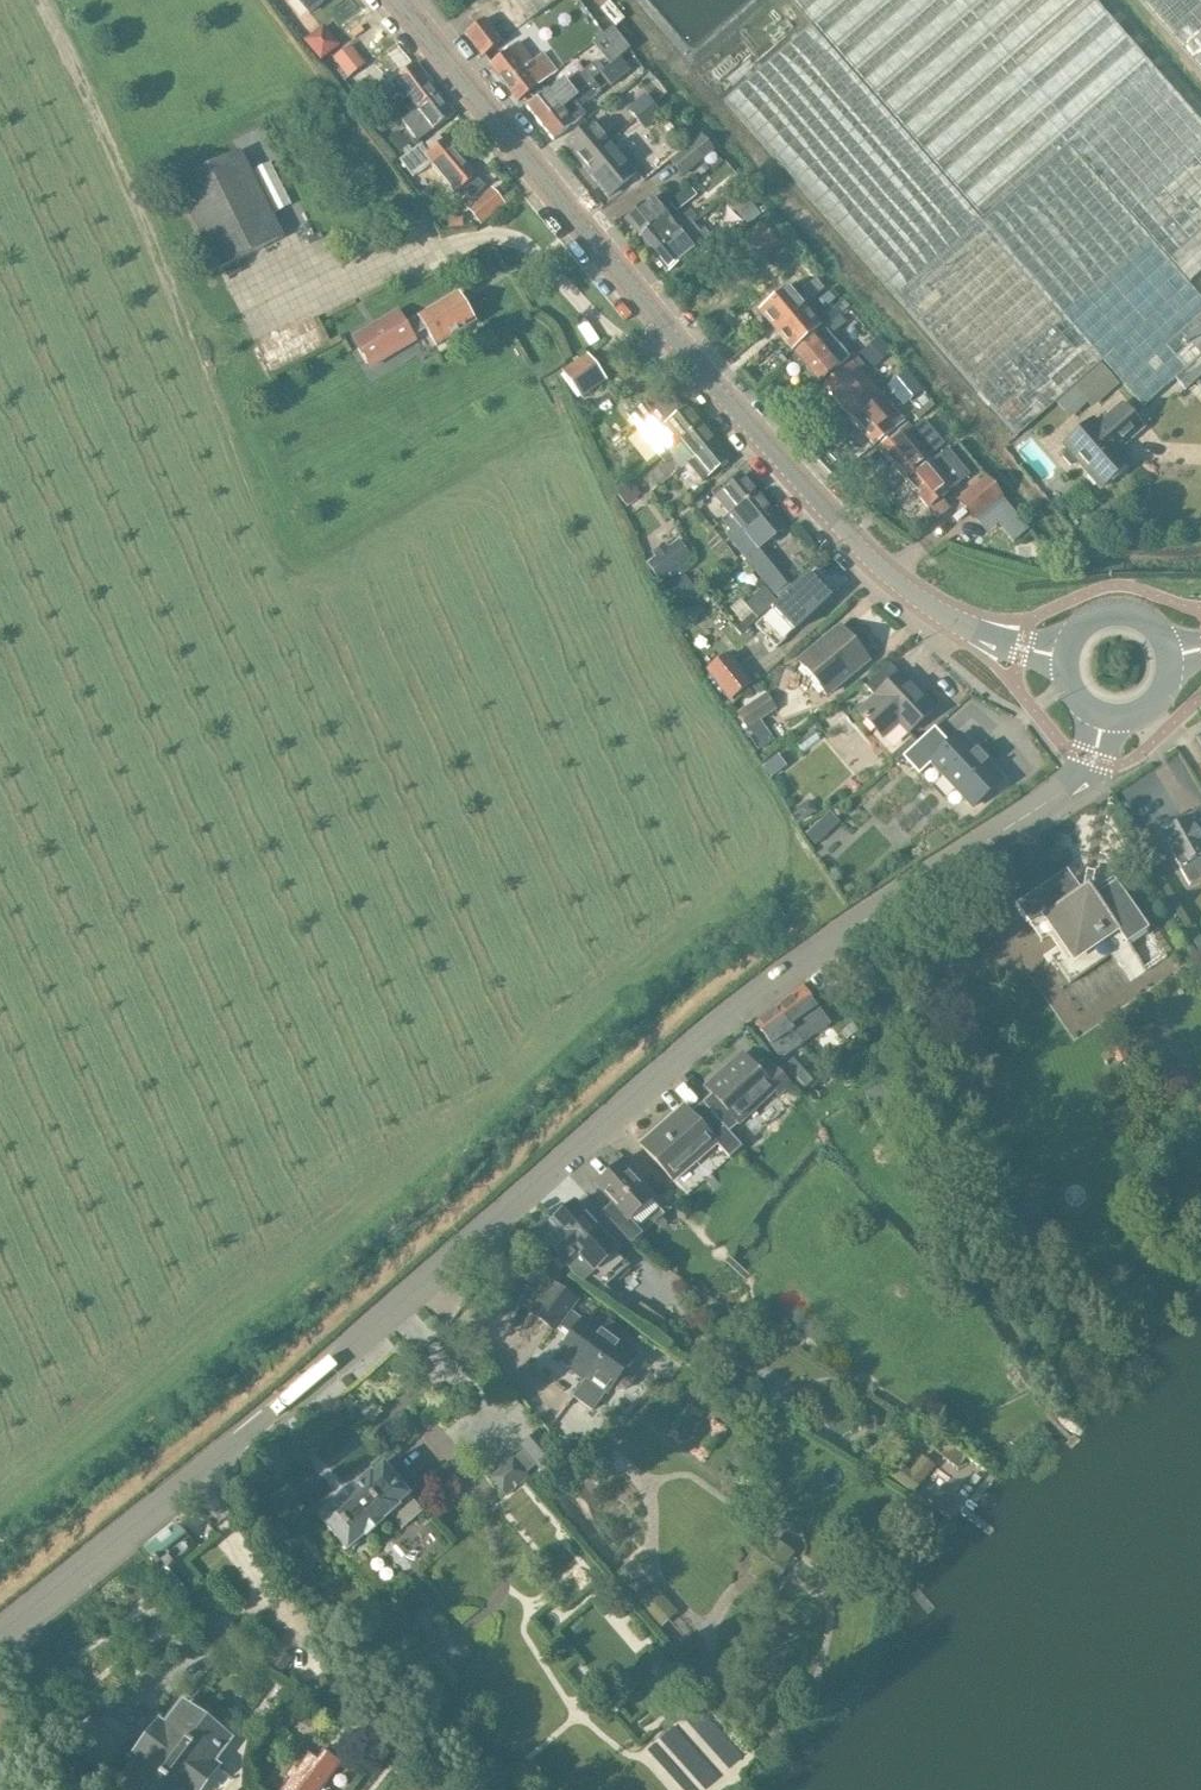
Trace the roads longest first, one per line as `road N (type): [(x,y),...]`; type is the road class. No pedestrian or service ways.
road 1 (unclassified): [(813,957),(701,1037),(365,1337),(0,1636)]
road 2 (tertiary): [(1062,655),(1012,645),(938,613),(851,540),(703,375),(395,0)]
road 3 (unclassified): [(813,957),(1086,775),(1106,716)]
road 4 (tertiary): [(1168,654),(1154,626),(1115,609),(1076,626),(1062,655)]

